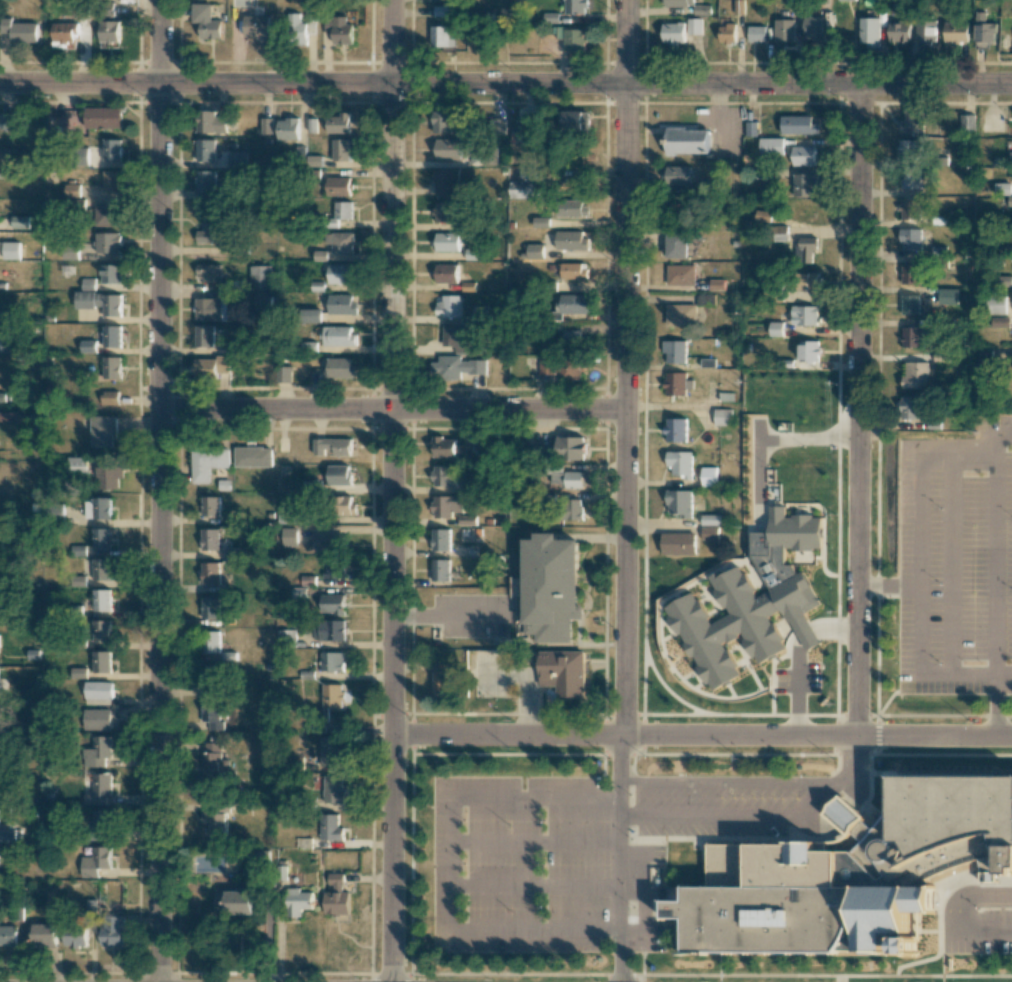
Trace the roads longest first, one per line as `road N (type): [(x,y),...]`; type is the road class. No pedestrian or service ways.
road 1 (residential): [(1011,84),(0,83)]
road 2 (residential): [(392,0),(390,981)]
road 3 (residential): [(159,0),(159,981)]
road 4 (residential): [(628,0),(624,736)]
road 5 (residential): [(860,85),(856,736)]
road 6 (residential): [(1011,736),(391,736)]
road 7 (residential): [(625,409),(161,413)]

